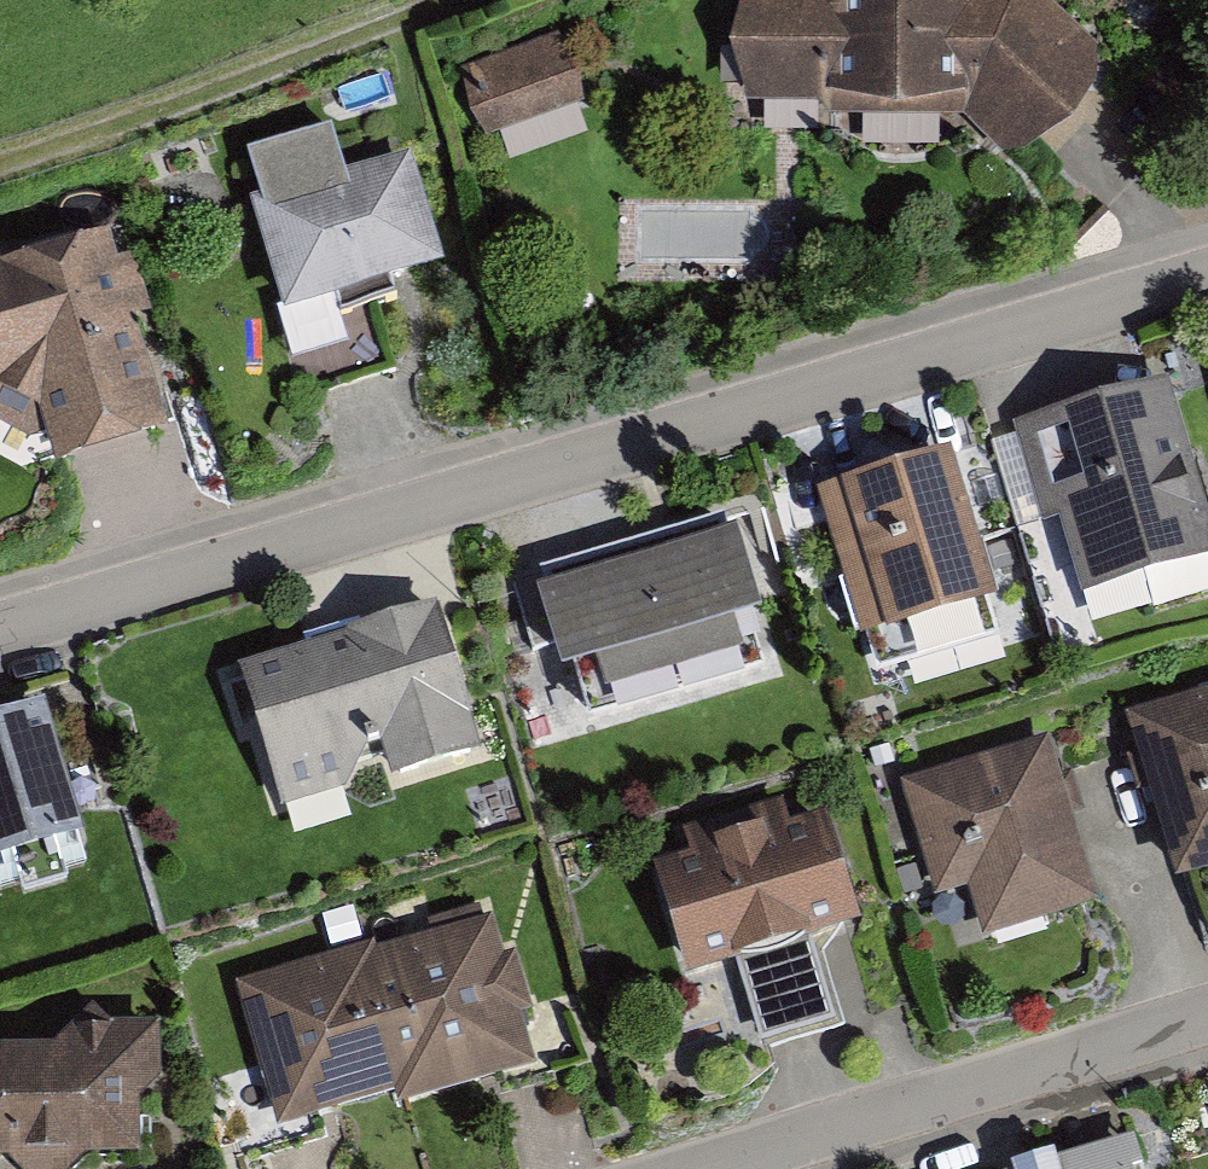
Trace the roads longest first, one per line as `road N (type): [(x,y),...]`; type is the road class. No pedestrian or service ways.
road 1 (residential): [(0,629),(1207,278)]
road 2 (residential): [(702,1168),(1207,1015)]
road 3 (track): [(446,0),(0,159)]

